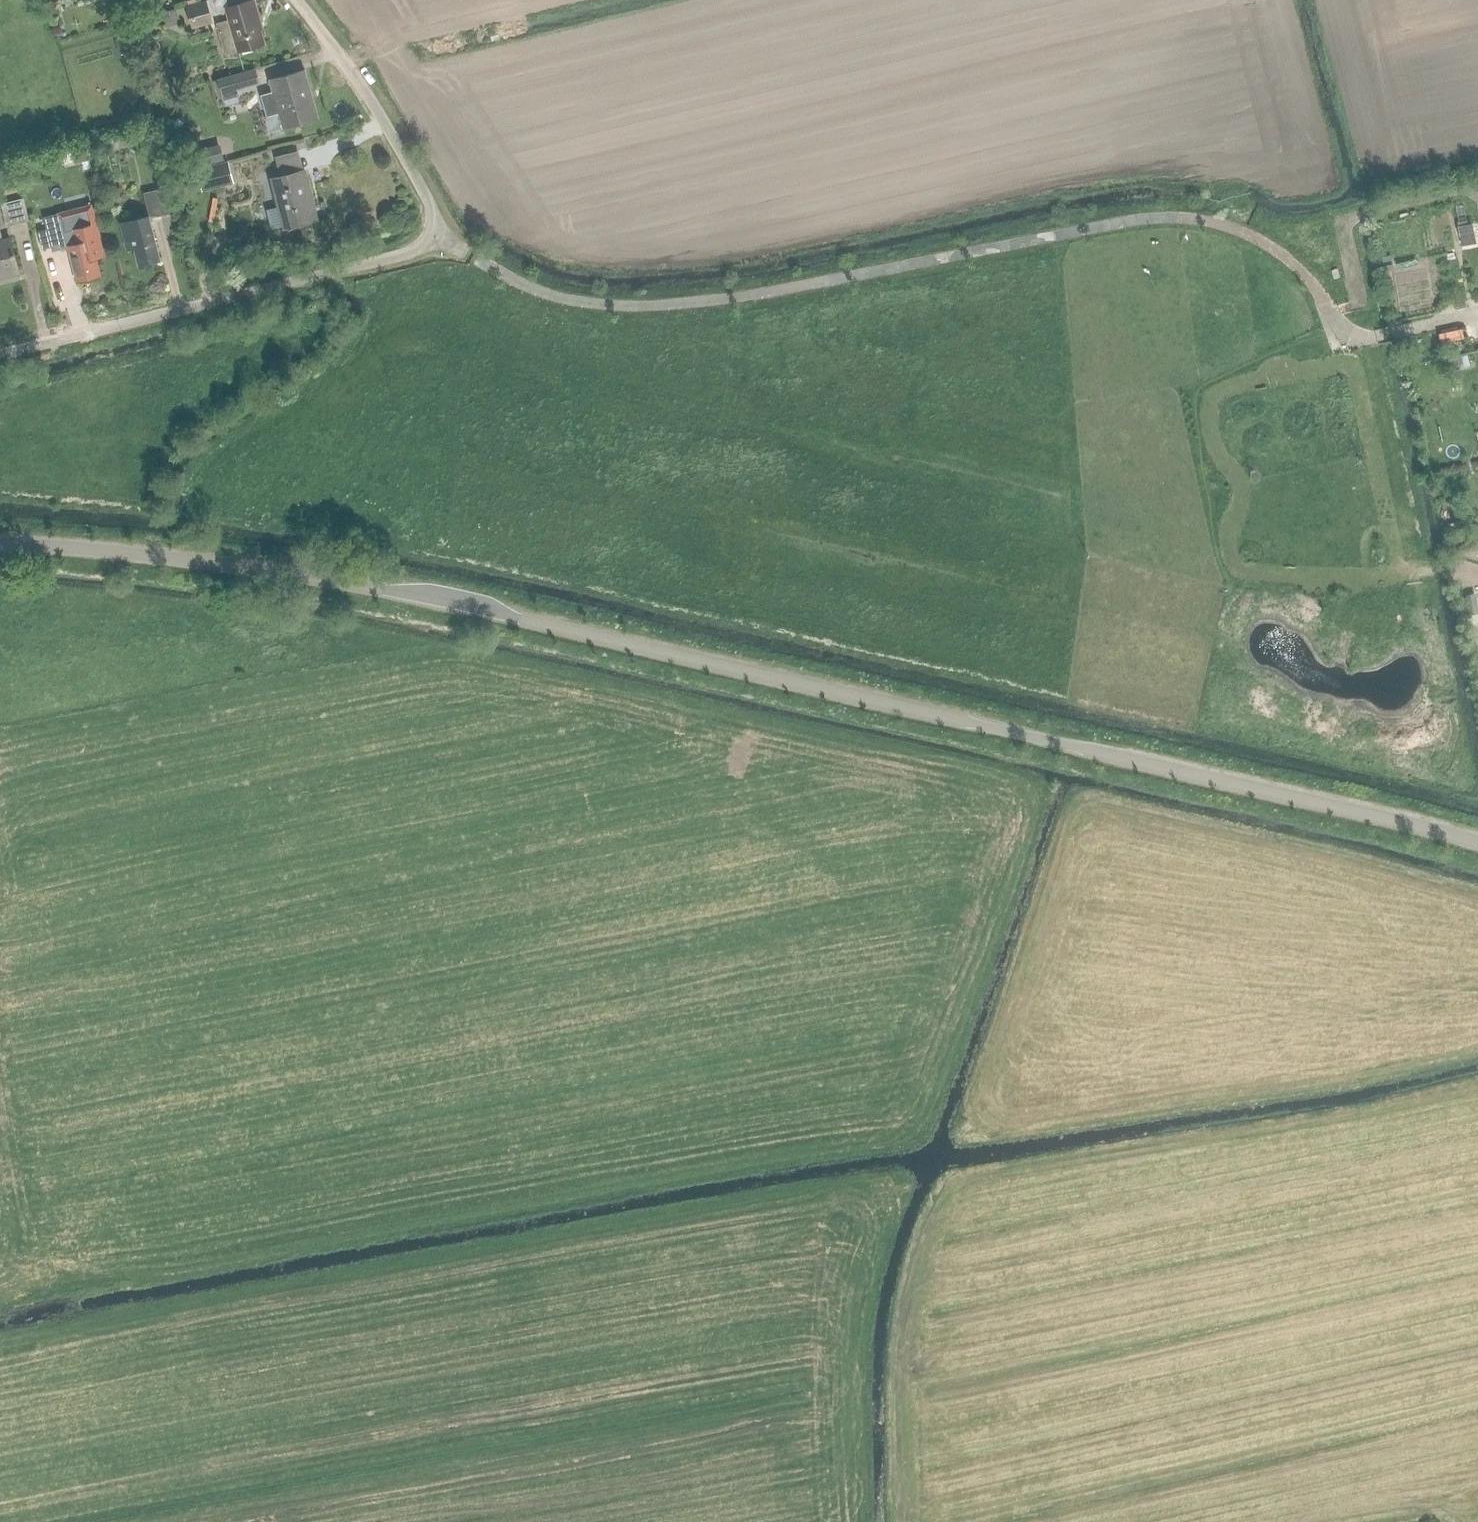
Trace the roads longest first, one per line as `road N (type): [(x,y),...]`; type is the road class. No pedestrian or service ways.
road 1 (tertiary): [(1477,843),(548,623),(169,559),(0,543)]
road 2 (unclassified): [(0,354),(428,243),(431,205),(376,107),(296,0)]

